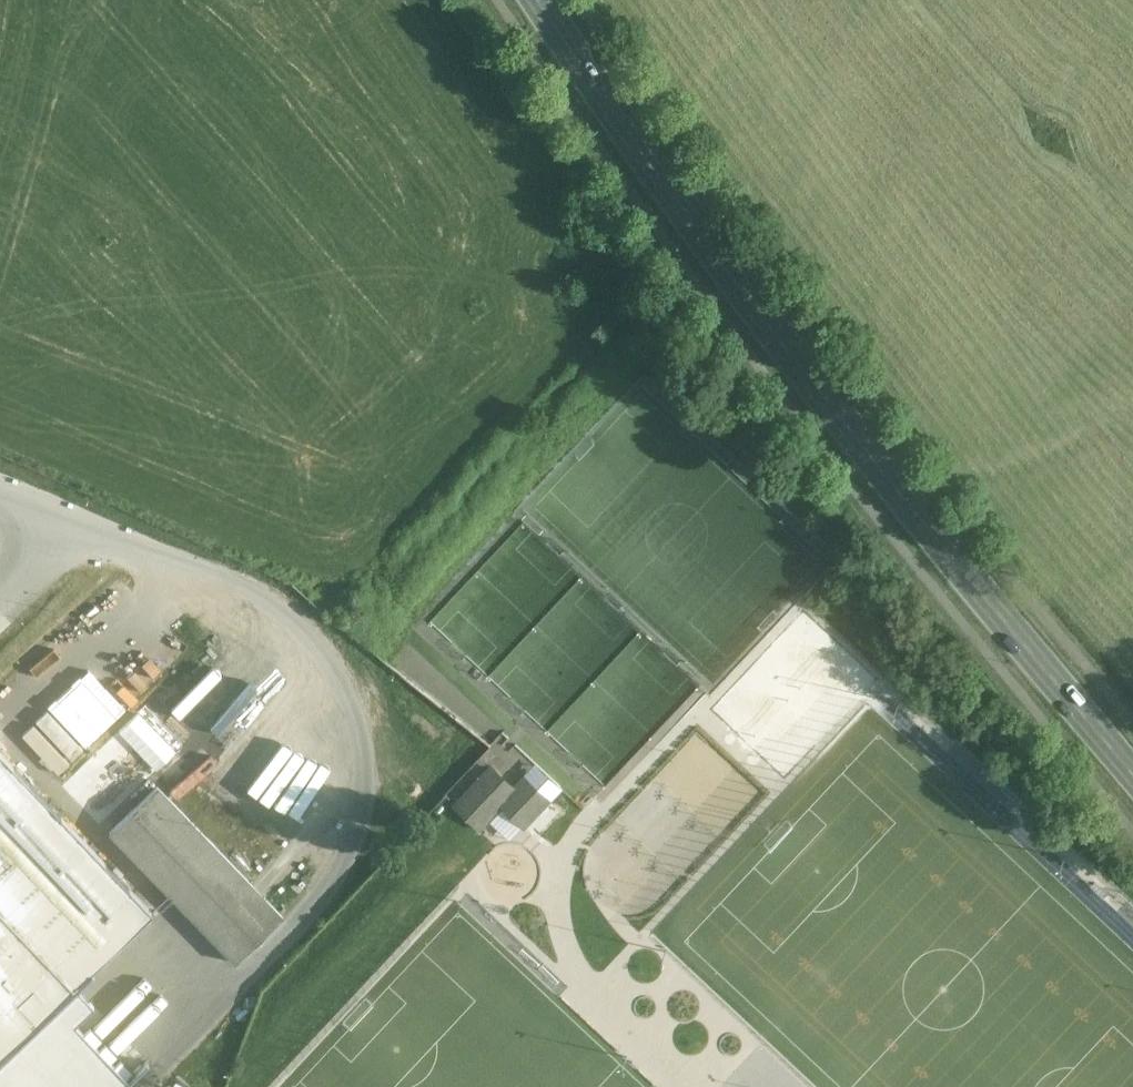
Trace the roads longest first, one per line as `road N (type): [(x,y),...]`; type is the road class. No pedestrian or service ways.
road 1 (primary): [(550,0),(724,263),(1132,773)]

